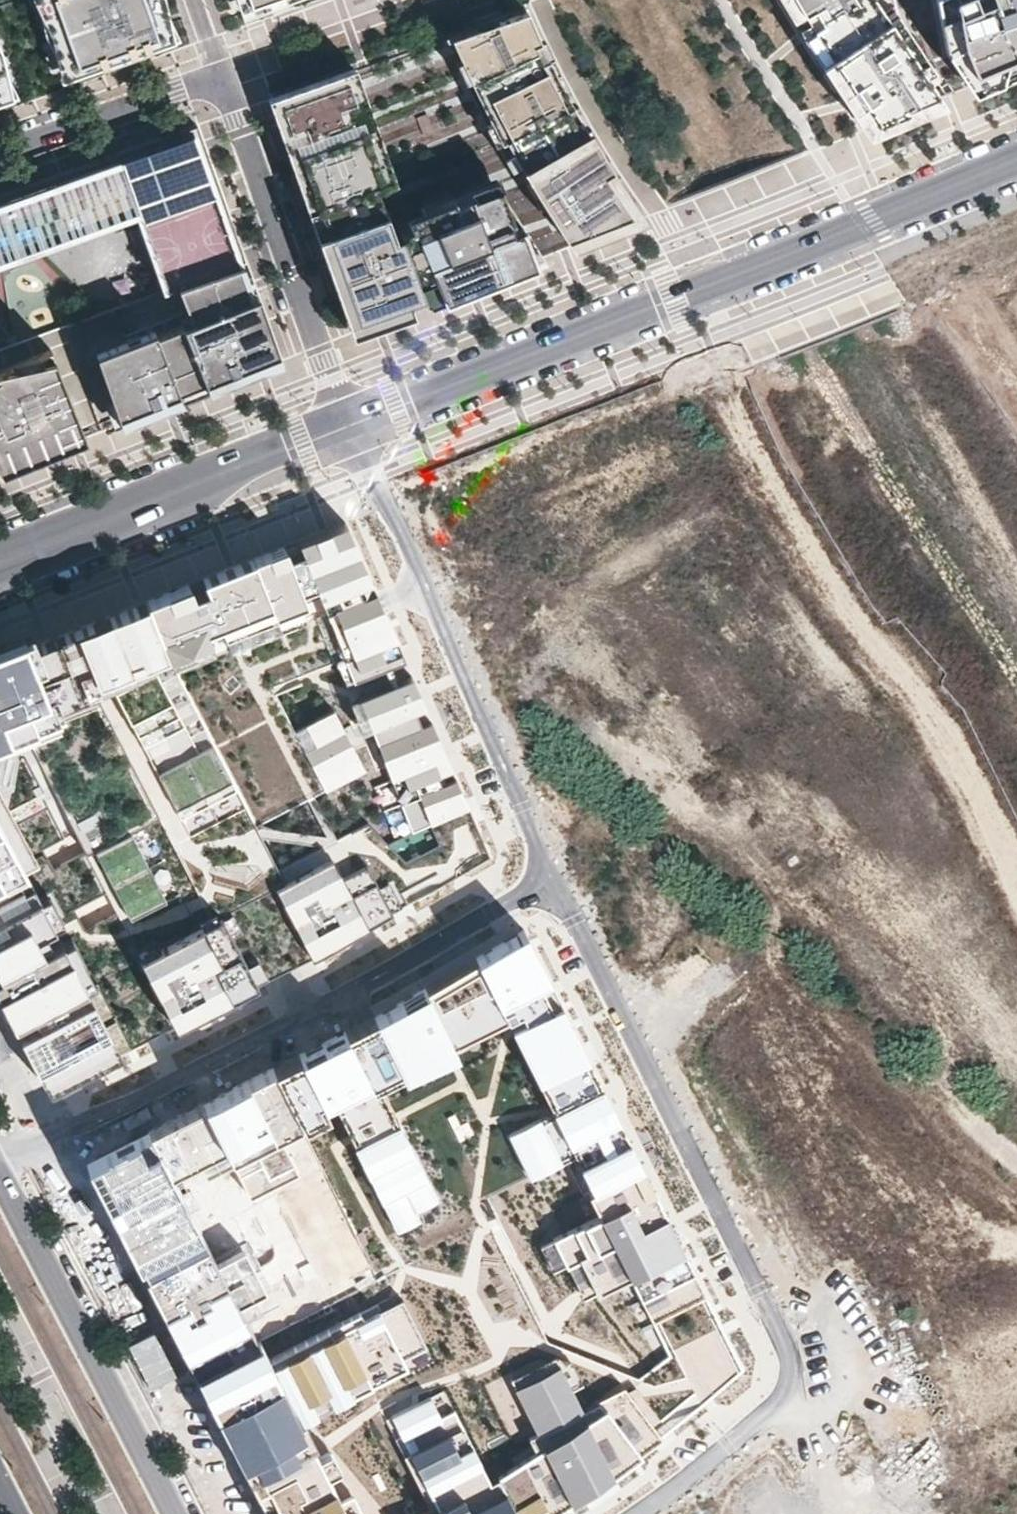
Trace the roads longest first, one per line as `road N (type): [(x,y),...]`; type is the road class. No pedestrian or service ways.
road 1 (tertiary): [(347,424),(1016,156)]
road 2 (residential): [(548,889),(0,1153)]
road 3 (residential): [(347,424),(222,77),(0,154)]
road 4 (residential): [(548,889),(789,1356)]
road 5 (residential): [(347,424),(548,889)]
road 6 (primary): [(177,1513),(0,1173)]
road 7 (tertiary): [(0,559),(347,424)]
road 8 (residential): [(881,1513),(880,1460),(914,1349),(1016,1217)]
road 9 (residential): [(628,1513),(766,1417),(790,1384),(789,1356)]

